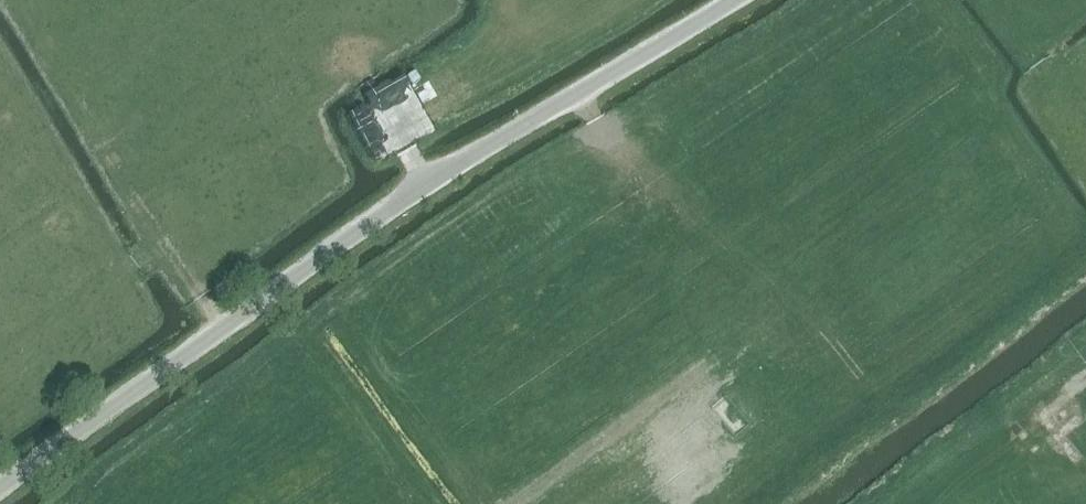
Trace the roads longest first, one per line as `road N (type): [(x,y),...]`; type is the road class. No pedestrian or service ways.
road 1 (unclassified): [(0,487),(393,207),(732,0)]
road 2 (track): [(2,0),(225,326)]
road 3 (track): [(1085,400),(1069,429),(1040,422),(1015,428),(906,503)]
road 4 (track): [(366,75),(426,185)]

